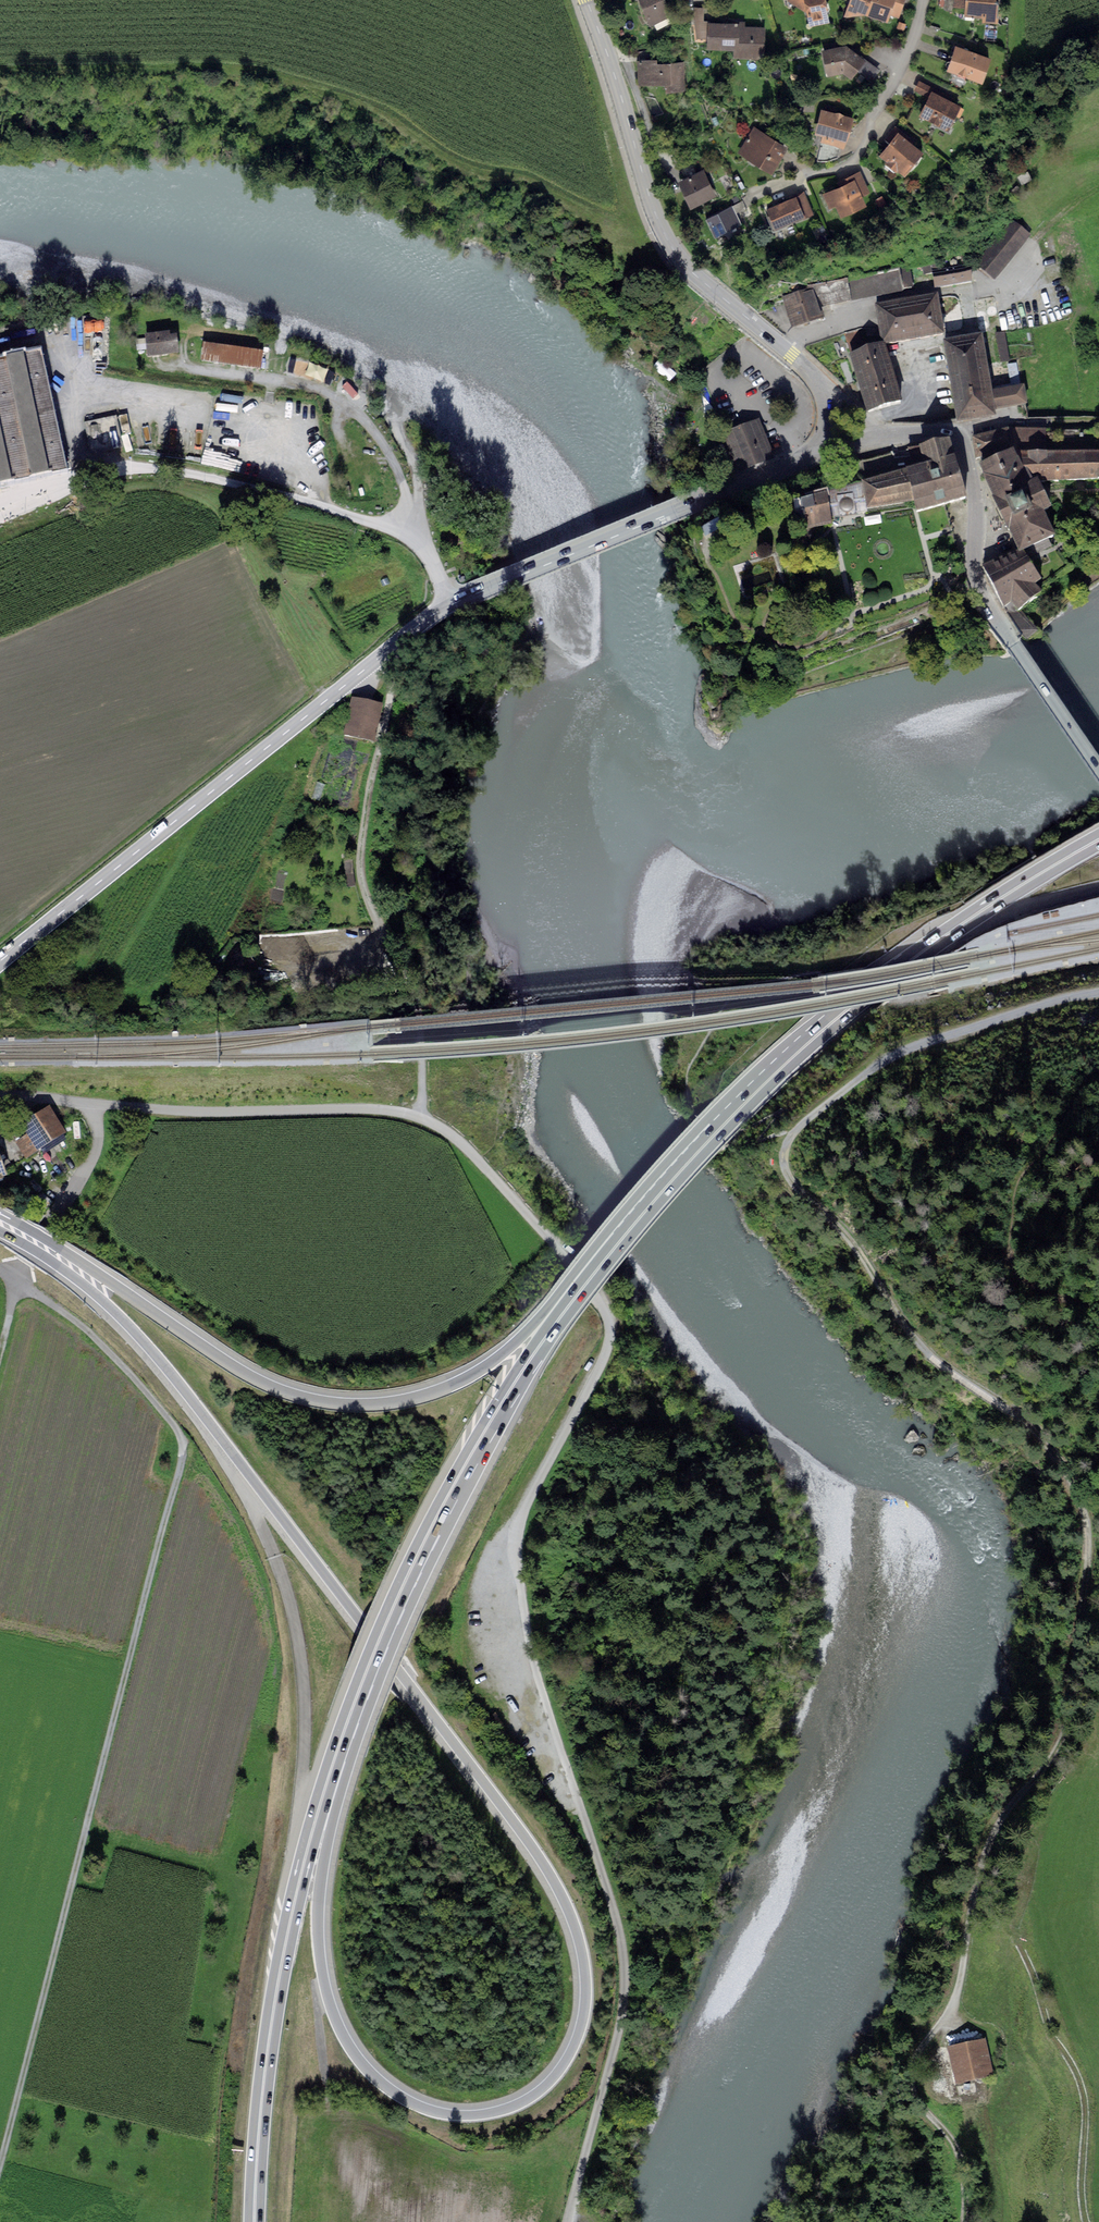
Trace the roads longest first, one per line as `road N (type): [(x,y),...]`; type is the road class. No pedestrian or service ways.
road 1 (trunk): [(0,1232),(89,1288),(159,1359),(543,1863),(575,1925),(586,1999),(564,2064),(529,2099),(492,2113),(436,2112),(388,2088),(344,2038),(326,1991),(318,1918),(342,1736)]
road 2 (unclassified): [(570,2221),(623,2019),(624,1944),(529,1647),(517,1542),(520,1519),(602,1364),(607,1317),(474,1156),(422,1118),(357,1108),(97,1103)]
road 3 (track): [(963,2221),(961,2159),(921,2108),(910,2066),(951,2006),(992,1839),(1065,1734),(1074,1626),(1091,1562),(1088,1510),(1052,1440),(922,1348),(863,1256),(789,1174),(792,1134)]
road 4 (primary): [(817,457),(449,604),(0,961)]
road 5 (track): [(0,2164),(182,1457),(169,1418)]
road 6 (trunk): [(1098,840),(986,908),(829,1024),(701,1148),(567,1308)]
road 7 (trunk): [(567,1308),(473,1375),(426,1396),(367,1405),(314,1400),(229,1363),(0,1213)]
road 8 (trunk): [(342,1736),(278,1981),(254,2221)]
road 9 (tertiary): [(832,402),(792,355),(674,253),(586,0)]
road 10 (trunk): [(567,1308),(435,1520),(342,1736)]
road 11 (track): [(377,659),(387,704),(362,874),(416,1003),(422,1118)]
road 12 (primary): [(877,439),(945,431),(960,437),(975,491),(978,586),(1098,771)]
road 13 (track): [(792,1134),(887,1057),(1098,993)]
road 14 (unclassified): [(169,1418),(88,1330),(18,1281)]
road 15 (unclassified): [(97,1103),(97,1147),(45,1227)]
road 16 (residential): [(873,115),(911,48),(923,0)]

